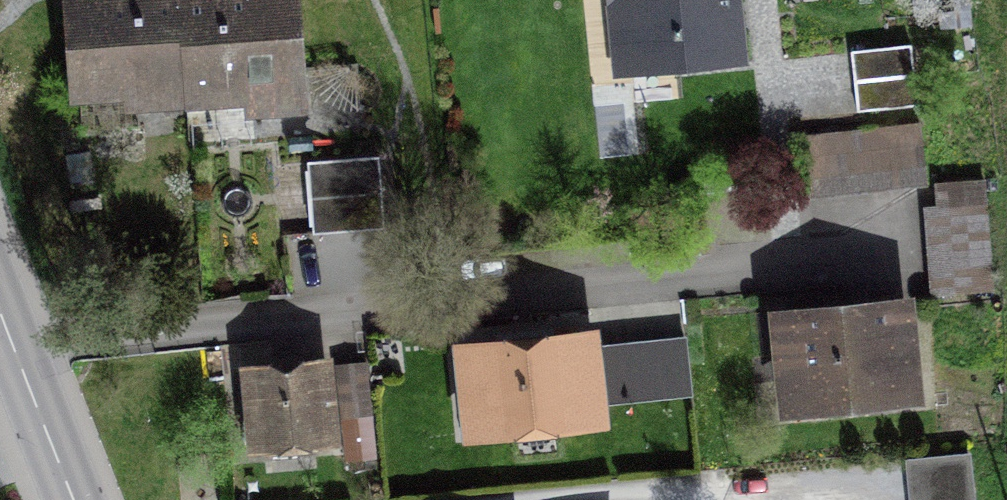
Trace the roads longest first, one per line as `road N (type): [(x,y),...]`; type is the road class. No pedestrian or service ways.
road 1 (secondary): [(0,316),(73,499)]

